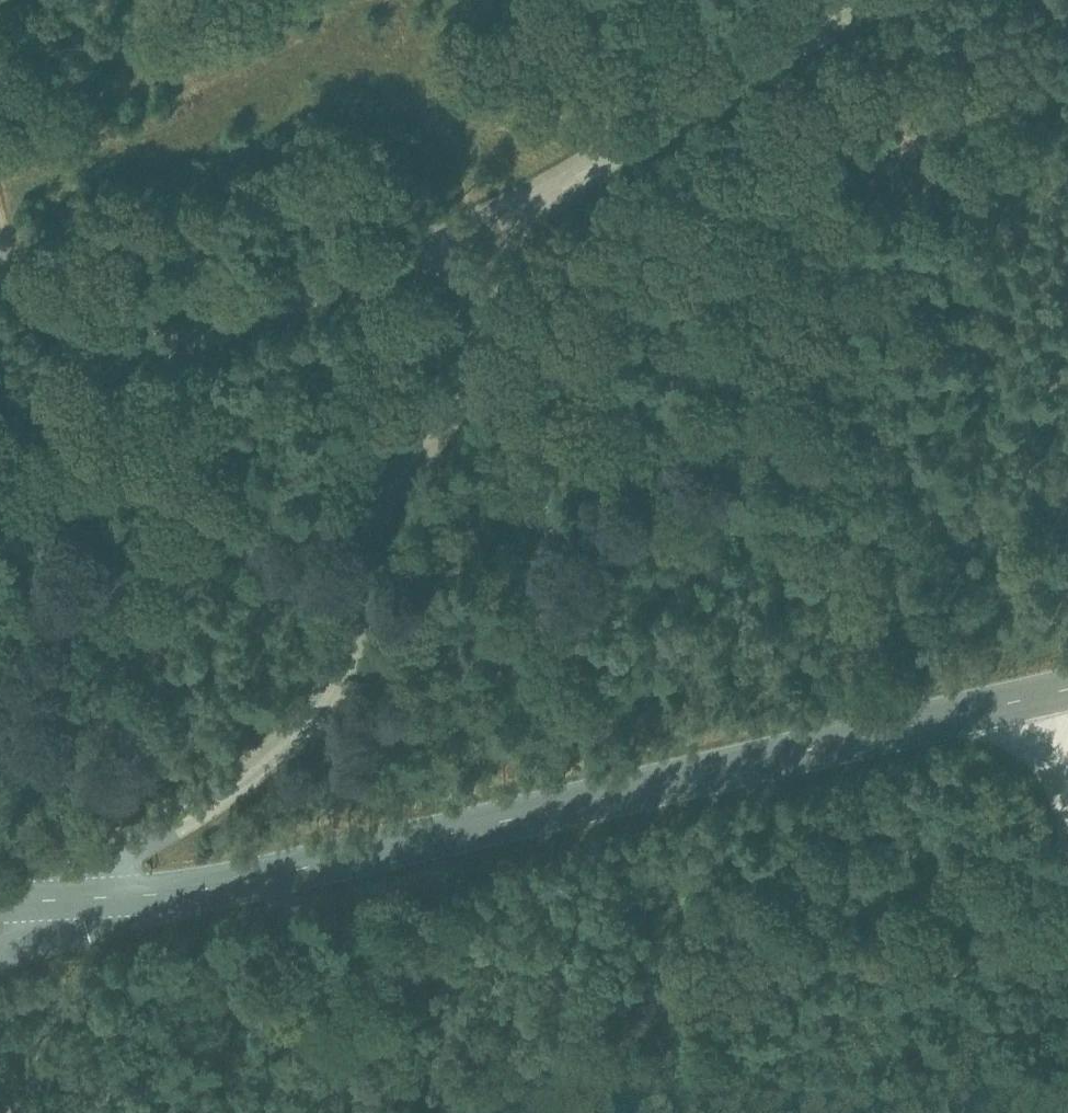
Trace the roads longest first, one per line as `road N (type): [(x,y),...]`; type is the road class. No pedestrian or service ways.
road 1 (unclassified): [(0,938),(99,902),(1034,688)]
road 2 (track): [(112,1112),(380,1092),(677,1024),(1067,870)]
road 3 (unclassified): [(1067,812),(1034,688)]

